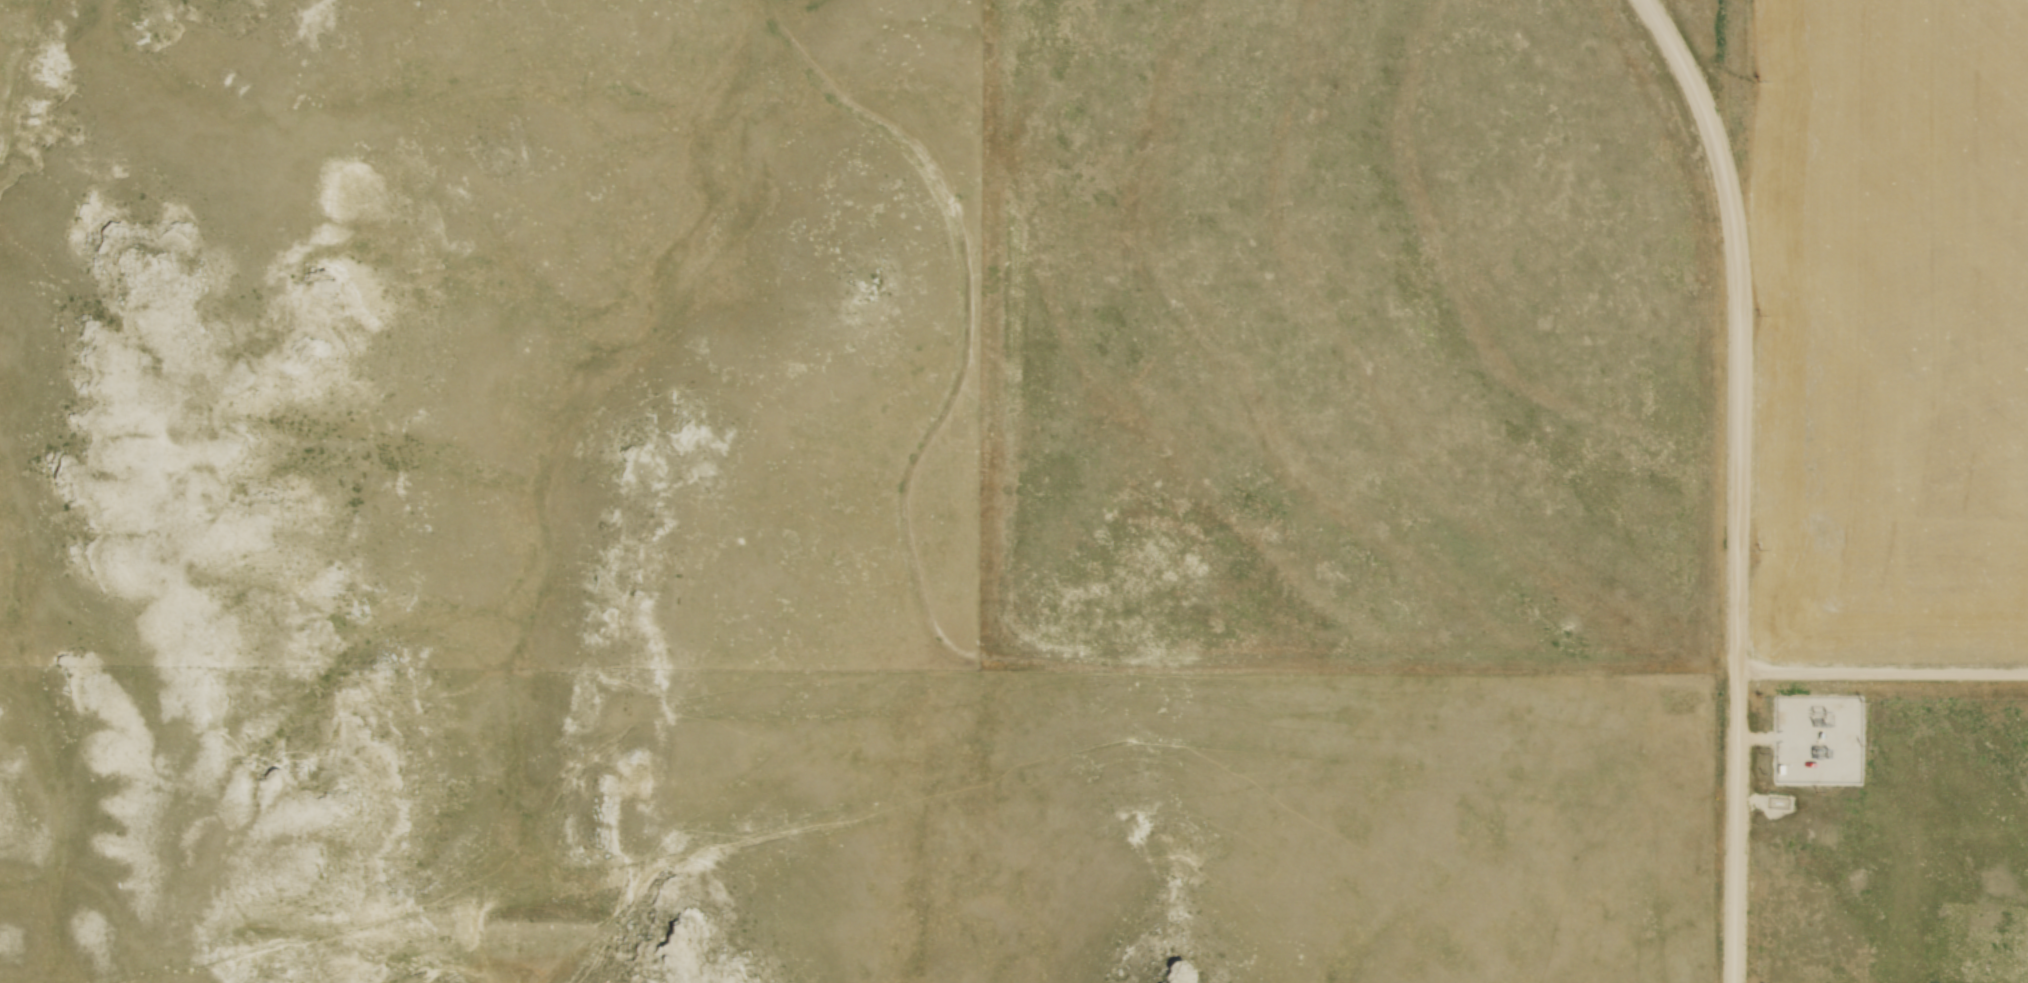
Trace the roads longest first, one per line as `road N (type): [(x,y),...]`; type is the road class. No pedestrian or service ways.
road 1 (tertiary): [(1730,982),(1731,253),(1703,123),(1636,0)]

